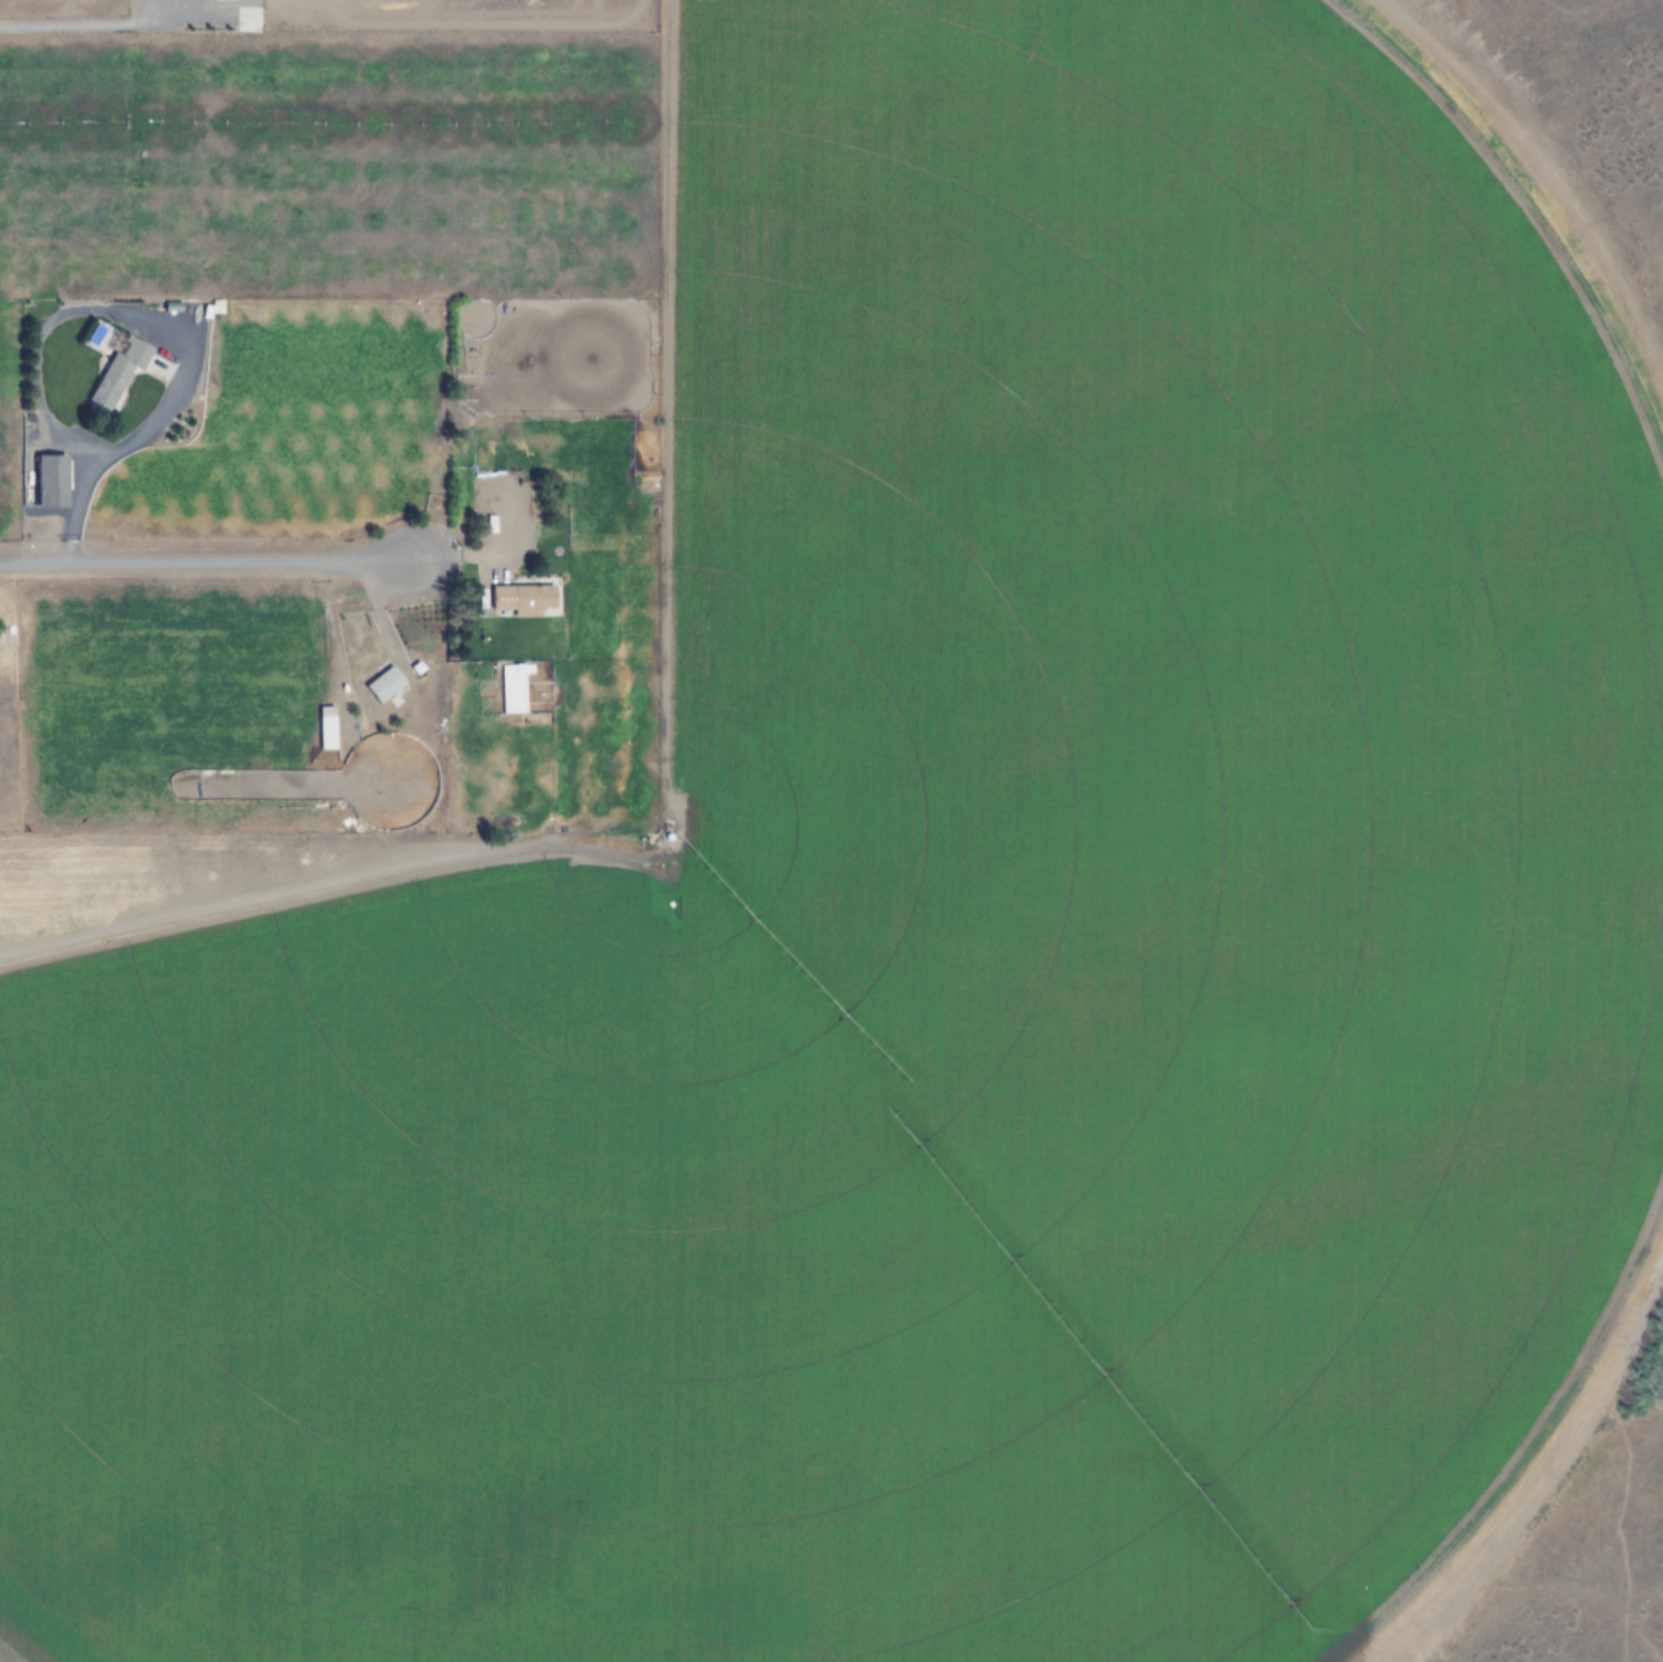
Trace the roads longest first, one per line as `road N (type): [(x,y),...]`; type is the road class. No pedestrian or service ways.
road 1 (residential): [(391,564),(0,560)]

